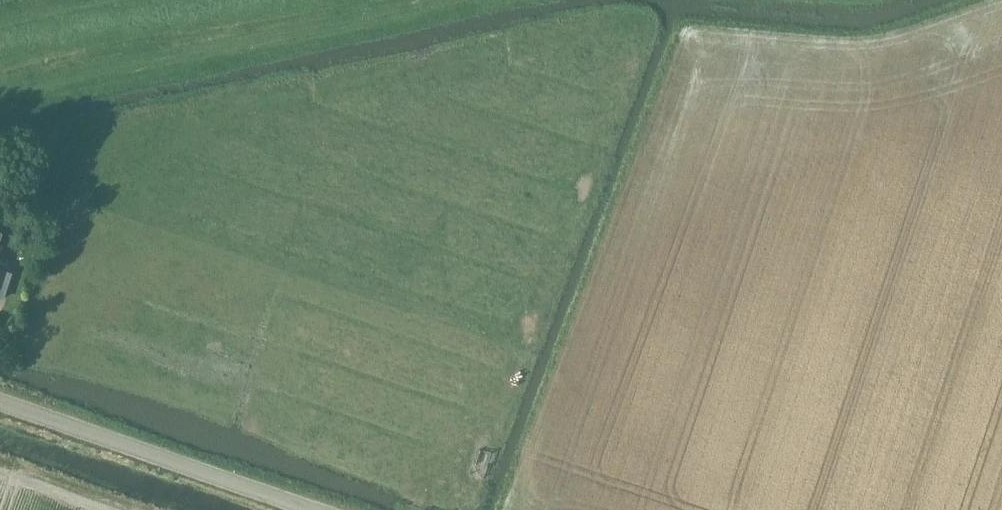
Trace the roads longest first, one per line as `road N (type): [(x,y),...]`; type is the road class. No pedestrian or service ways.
road 1 (unclassified): [(303,509),(0,404)]

